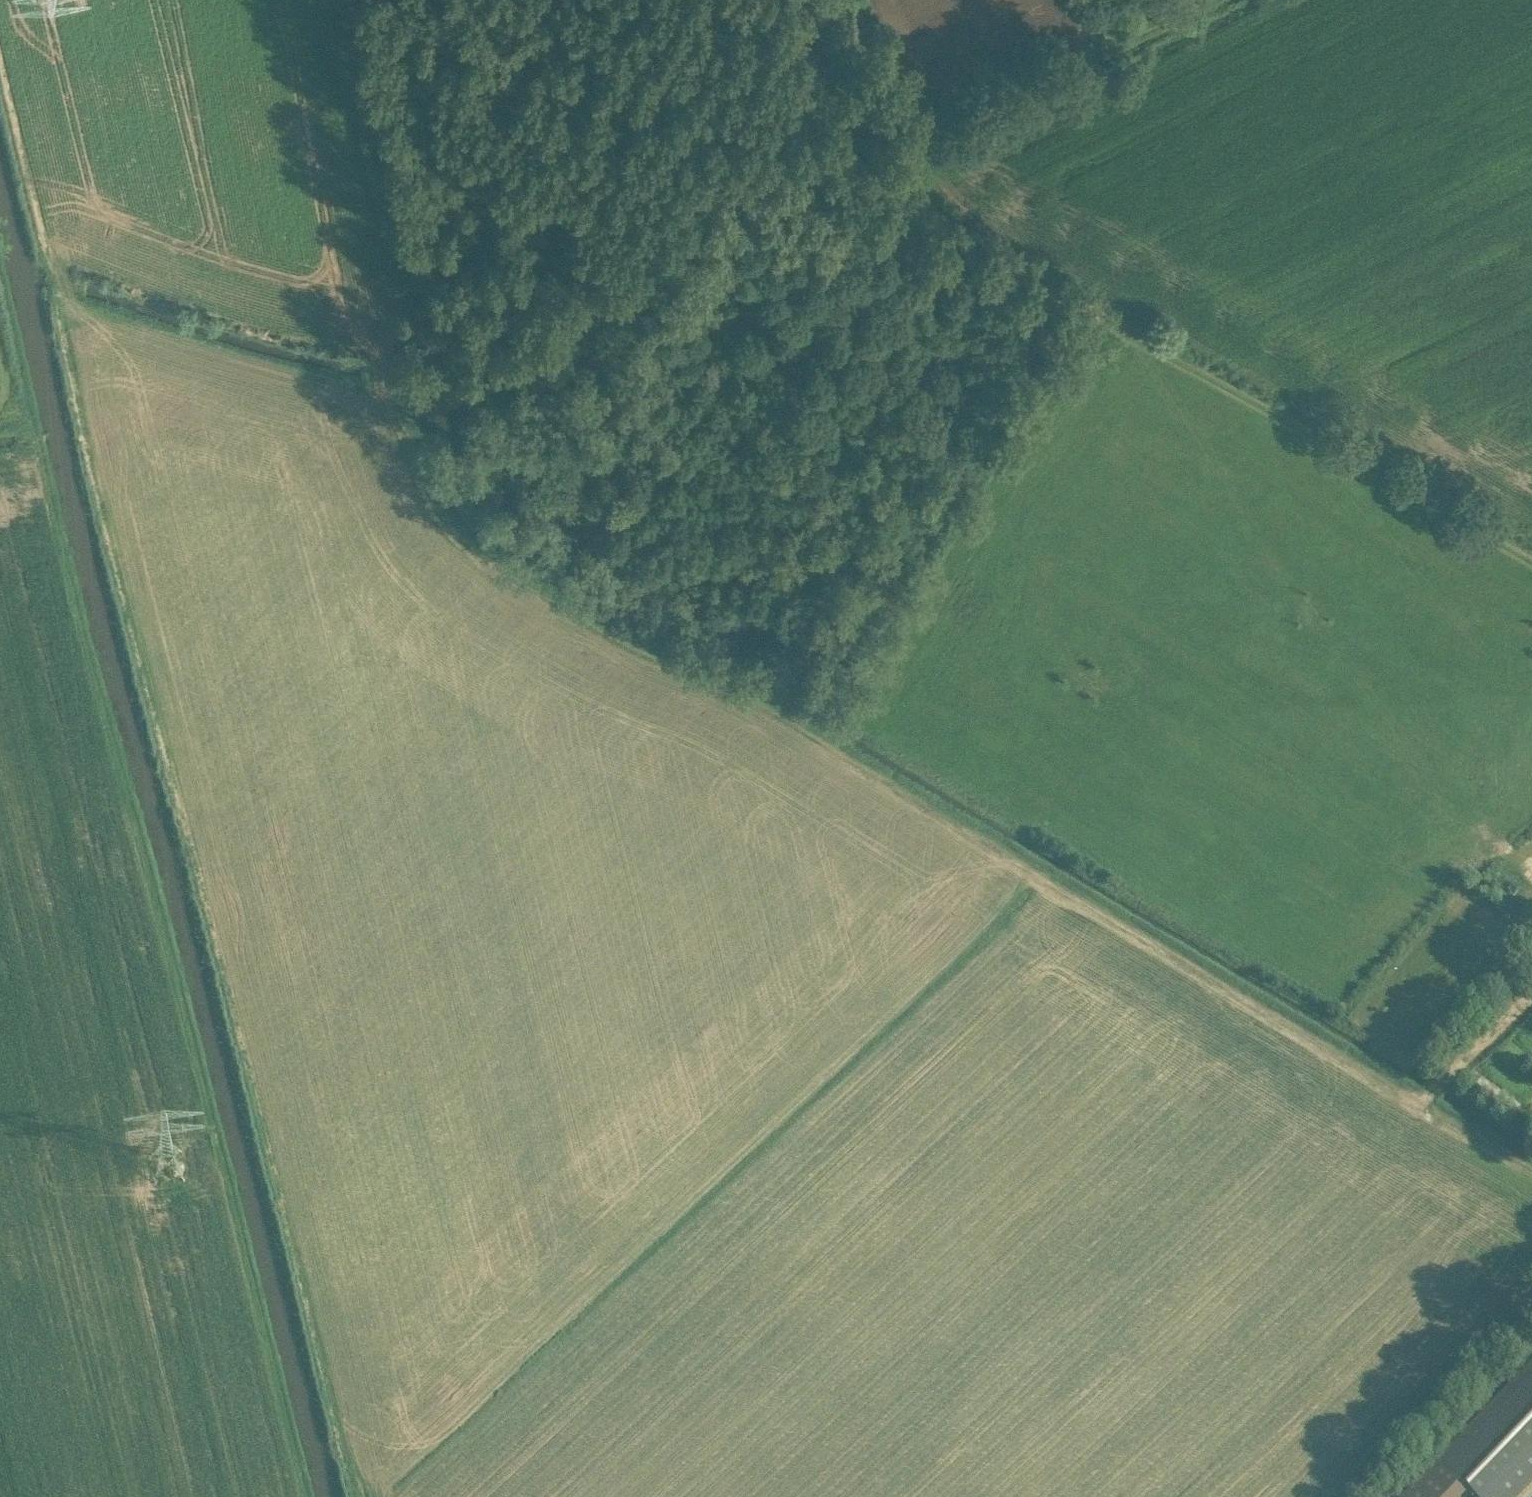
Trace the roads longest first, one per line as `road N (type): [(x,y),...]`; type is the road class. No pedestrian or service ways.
road 1 (track): [(902,156),(1208,0)]

